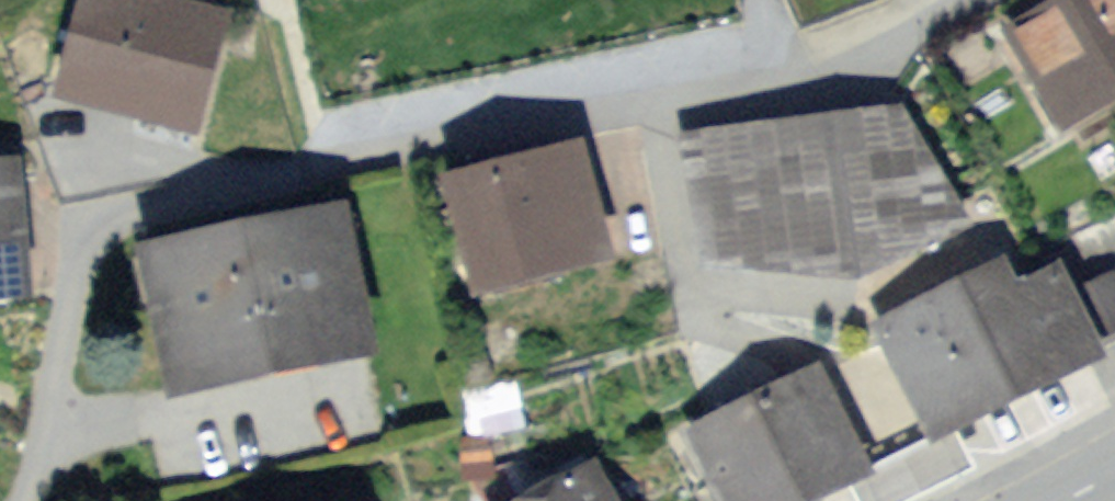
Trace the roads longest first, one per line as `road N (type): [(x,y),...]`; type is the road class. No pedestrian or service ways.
road 1 (residential): [(19,500),(82,249),(121,211),(381,147),(827,67),(941,0)]

